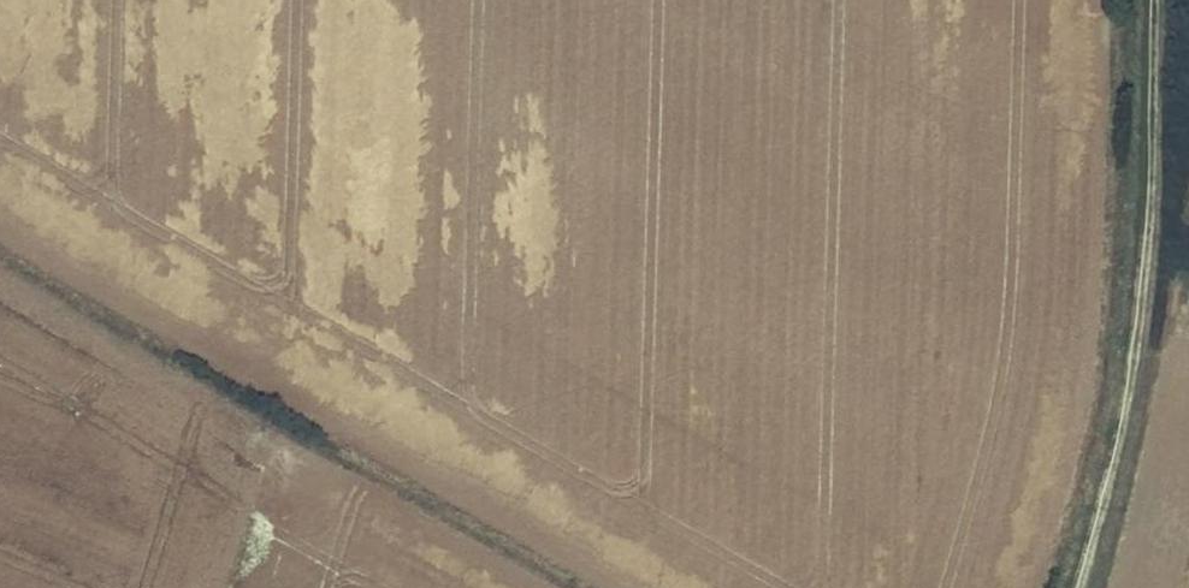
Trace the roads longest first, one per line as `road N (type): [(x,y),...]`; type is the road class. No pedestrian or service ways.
road 1 (track): [(1073,587),(1122,385),(1146,0)]

